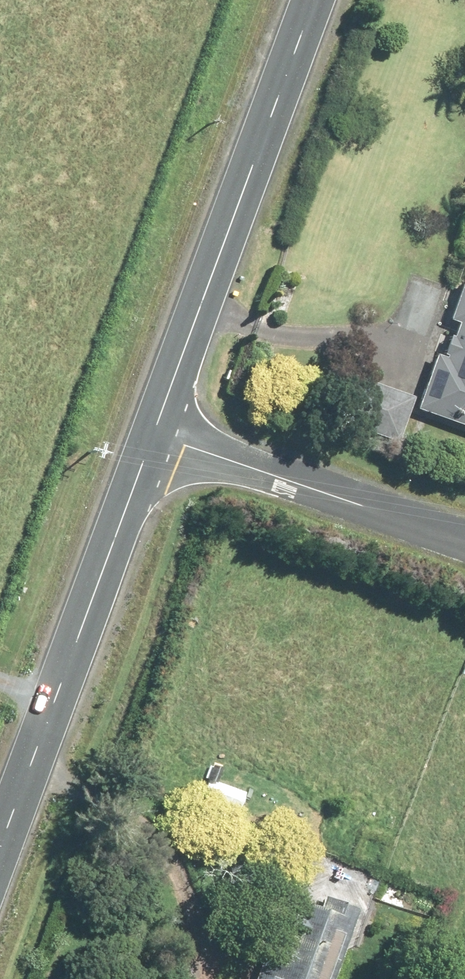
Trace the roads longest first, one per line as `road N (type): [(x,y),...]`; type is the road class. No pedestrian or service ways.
road 1 (tertiary): [(315,0),(154,435)]
road 2 (tertiary): [(154,435),(0,850)]
road 3 (unclassified): [(154,435),(464,544)]

